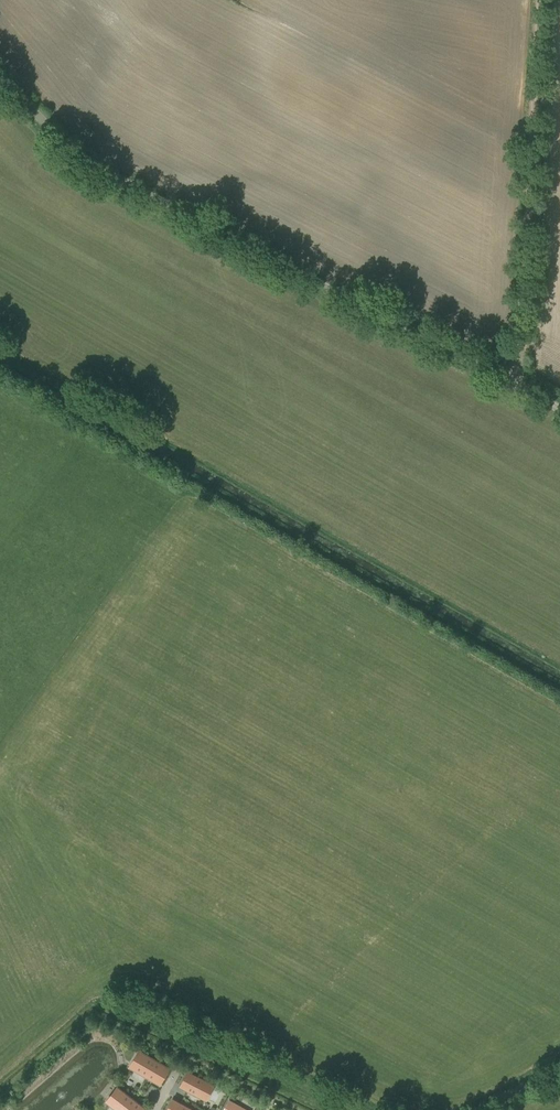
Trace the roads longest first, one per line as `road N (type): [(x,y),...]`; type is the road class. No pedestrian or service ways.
road 1 (unclassified): [(559,406),(94,160),(0,68)]
road 2 (track): [(541,0),(518,384)]

